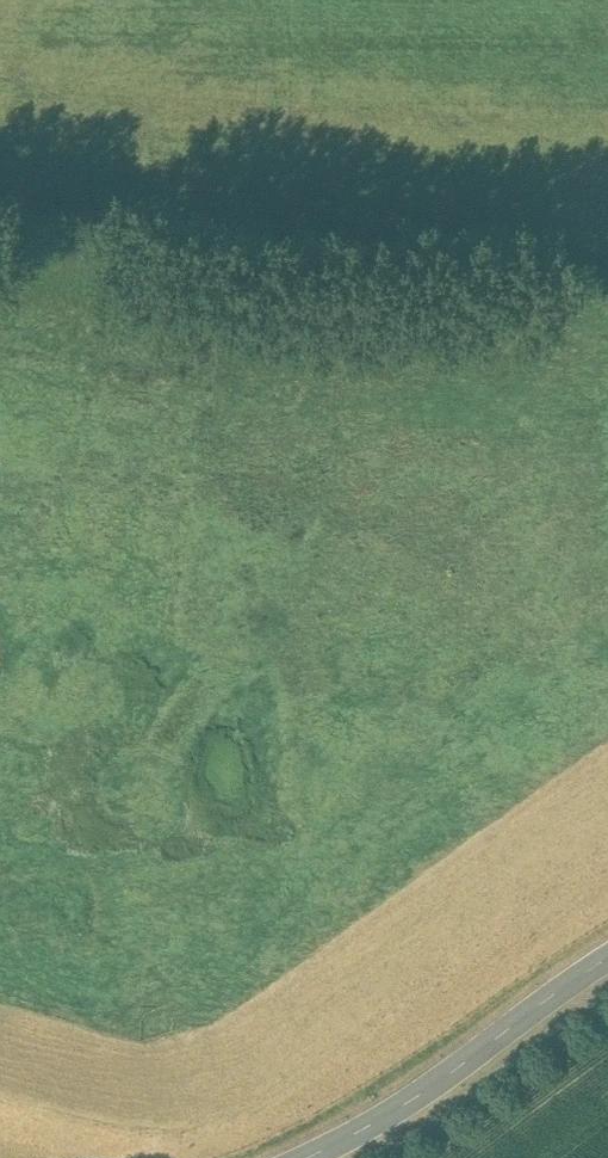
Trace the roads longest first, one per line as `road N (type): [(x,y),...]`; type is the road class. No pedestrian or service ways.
road 1 (tertiary): [(296,1157),(377,1118),(607,958)]

